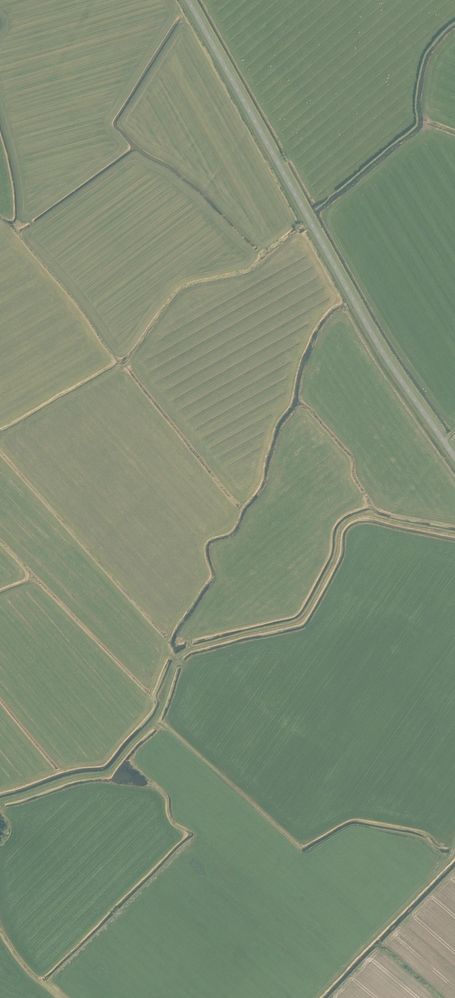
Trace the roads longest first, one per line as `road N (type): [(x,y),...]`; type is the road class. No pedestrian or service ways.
road 1 (track): [(454,535),(374,516),(349,521),(299,622),(186,650),(157,717),(107,773),(0,802)]
road 2 (secondary): [(454,457),(371,332),(188,0)]

